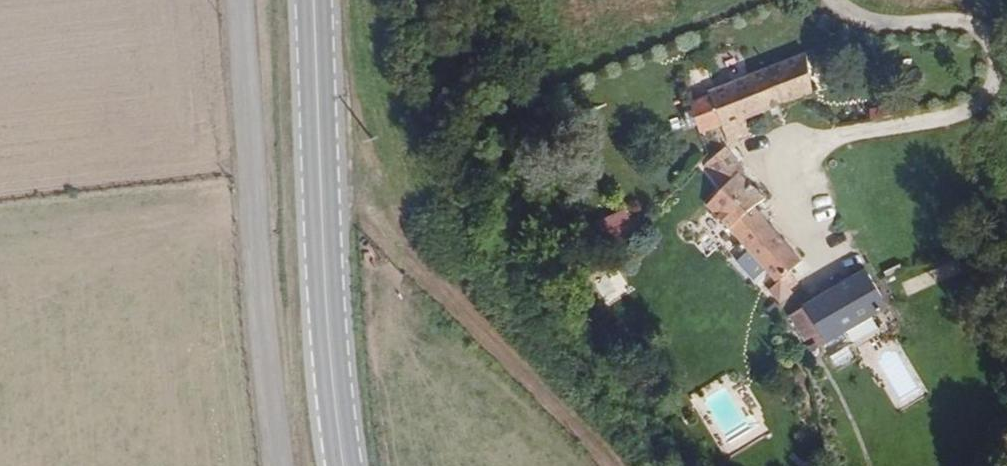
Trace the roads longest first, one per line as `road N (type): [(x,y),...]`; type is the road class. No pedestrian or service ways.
road 1 (track): [(832,288),(776,155),(975,106),(991,62),(972,23),(849,10),(842,0)]
road 2 (track): [(233,0),(253,163),(257,356),(272,465)]
road 3 (primary): [(315,0),(328,322),(343,465)]

